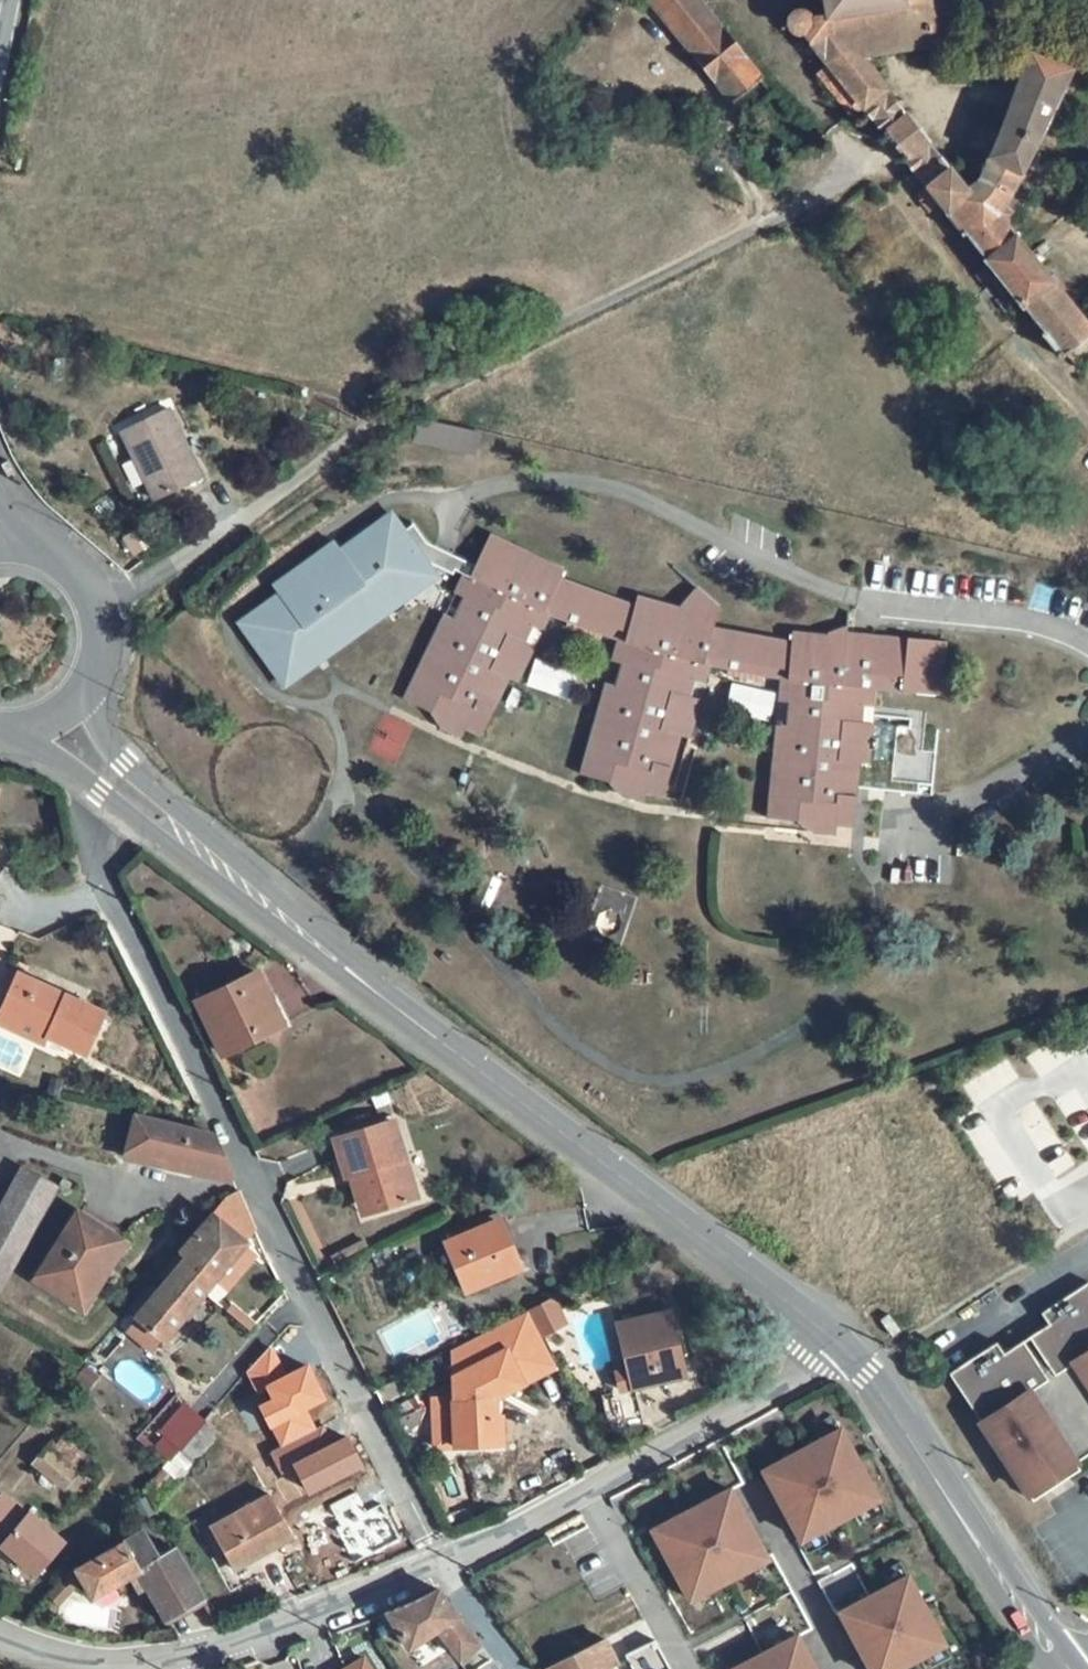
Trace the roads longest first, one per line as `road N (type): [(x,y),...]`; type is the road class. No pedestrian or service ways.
road 1 (residential): [(93,845),(95,873),(444,1566)]
road 2 (secondary): [(303,932),(842,1343)]
road 3 (residential): [(444,1566),(311,1624),(186,1662),(102,1666),(0,1638)]
road 4 (residential): [(842,1343),(655,1455),(444,1566)]
road 5 (secondary): [(842,1343),(1061,1668)]
road 6 (secondary): [(0,729),(303,932)]
road 7 (secondary): [(303,932),(124,758),(84,684)]
road 8 (secondary): [(84,684),(94,660),(93,610),(69,572),(29,551)]
road 9 (residential): [(444,1566),(514,1668)]

